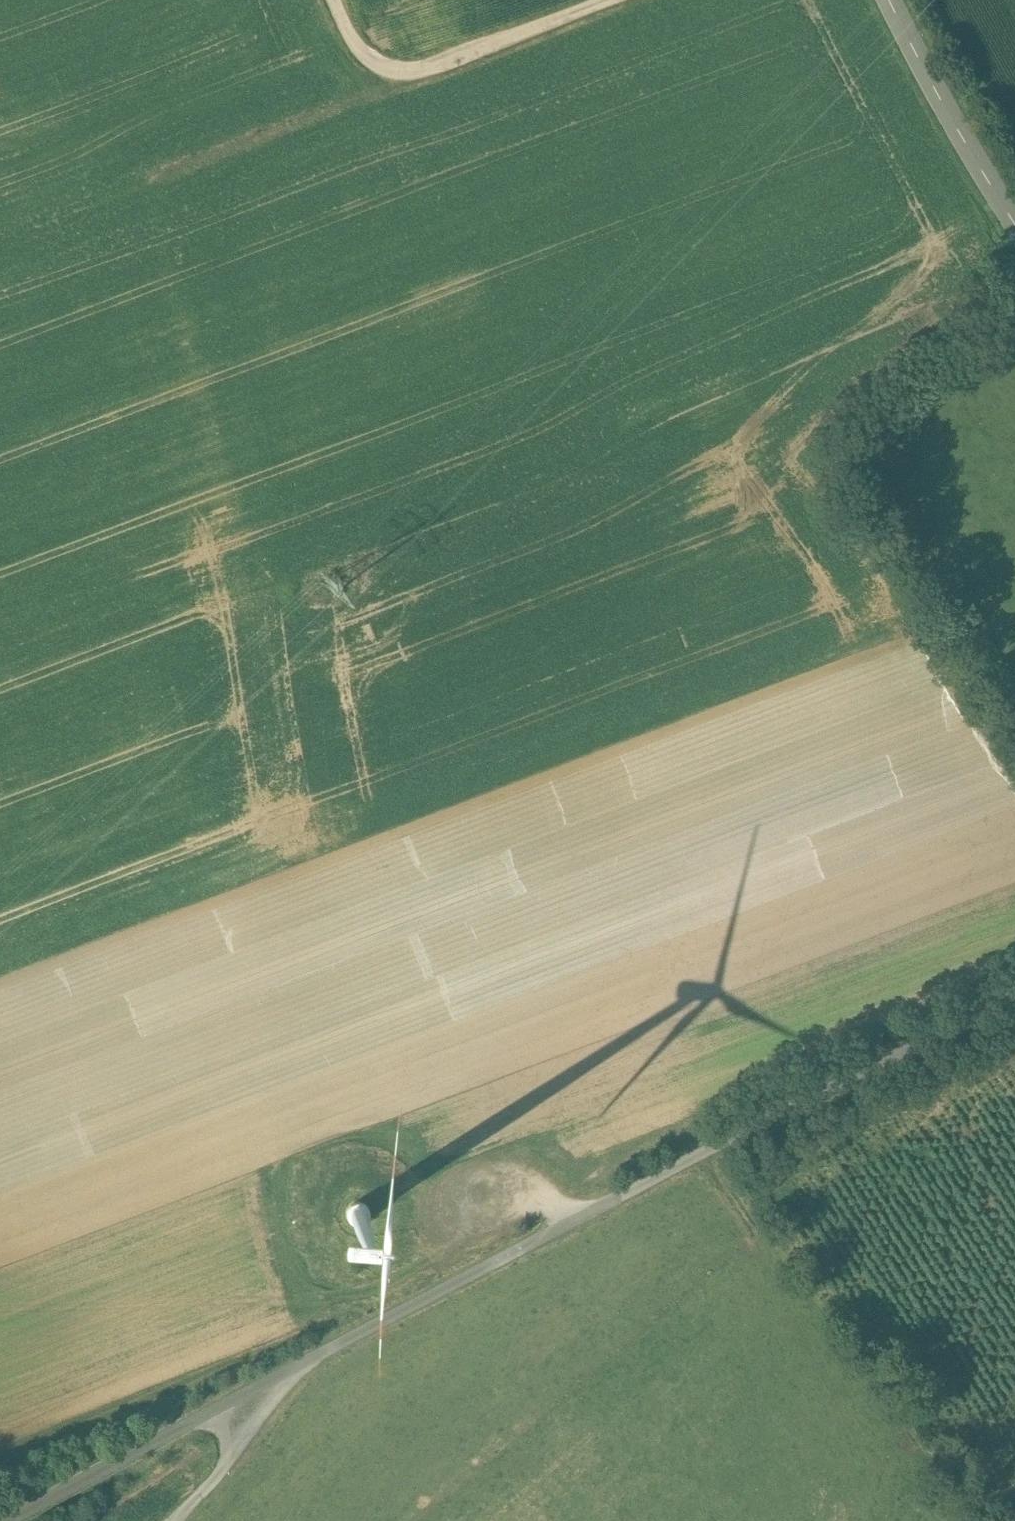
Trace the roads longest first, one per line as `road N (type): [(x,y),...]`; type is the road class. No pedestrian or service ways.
road 1 (unclassified): [(1014,986),(2,1520)]
road 2 (track): [(334,0),(361,51),(385,68),(412,71),(606,0)]
road 3 (tertiary): [(893,0),(943,103),(1014,218)]

